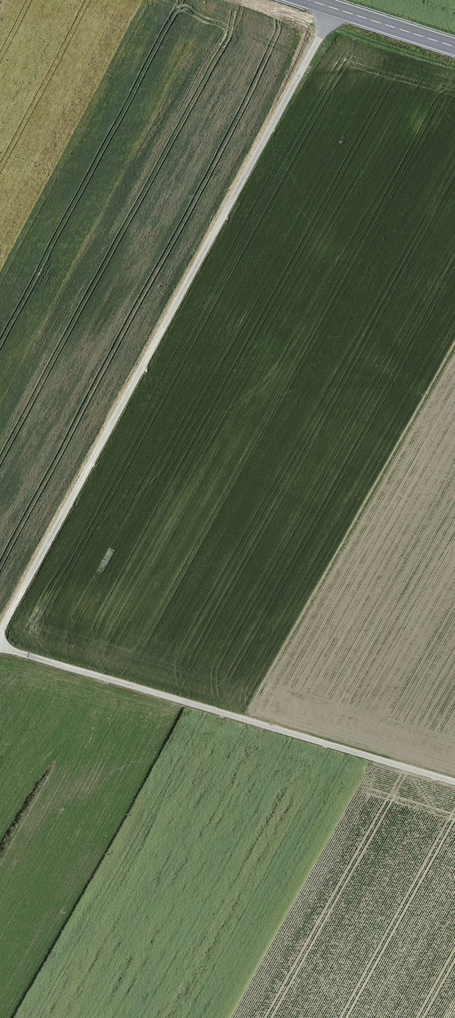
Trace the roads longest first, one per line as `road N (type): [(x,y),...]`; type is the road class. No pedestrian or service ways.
road 1 (track): [(0,634),(335,8)]
road 2 (track): [(454,783),(0,647)]
road 3 (secondary): [(454,46),(311,0)]

